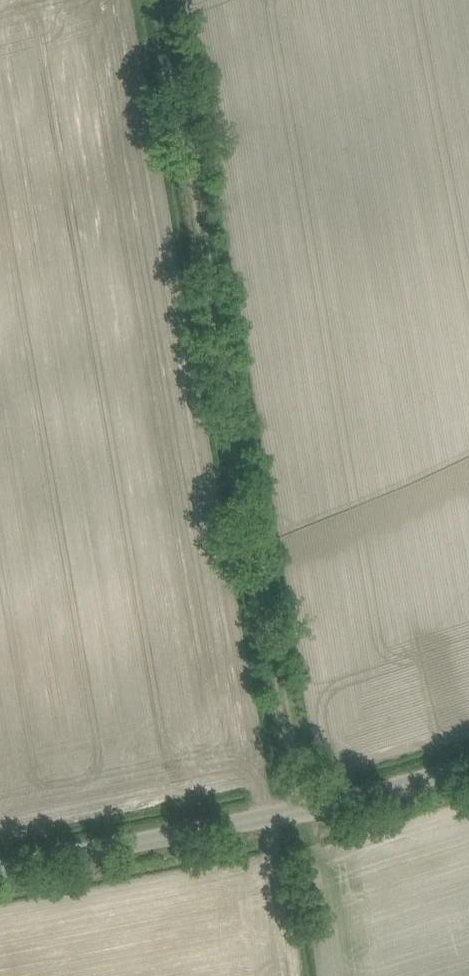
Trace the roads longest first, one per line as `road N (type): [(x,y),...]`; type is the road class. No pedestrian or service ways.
road 1 (track): [(159,0),(334,975)]
road 2 (unclassified): [(0,886),(291,830),(468,780)]

